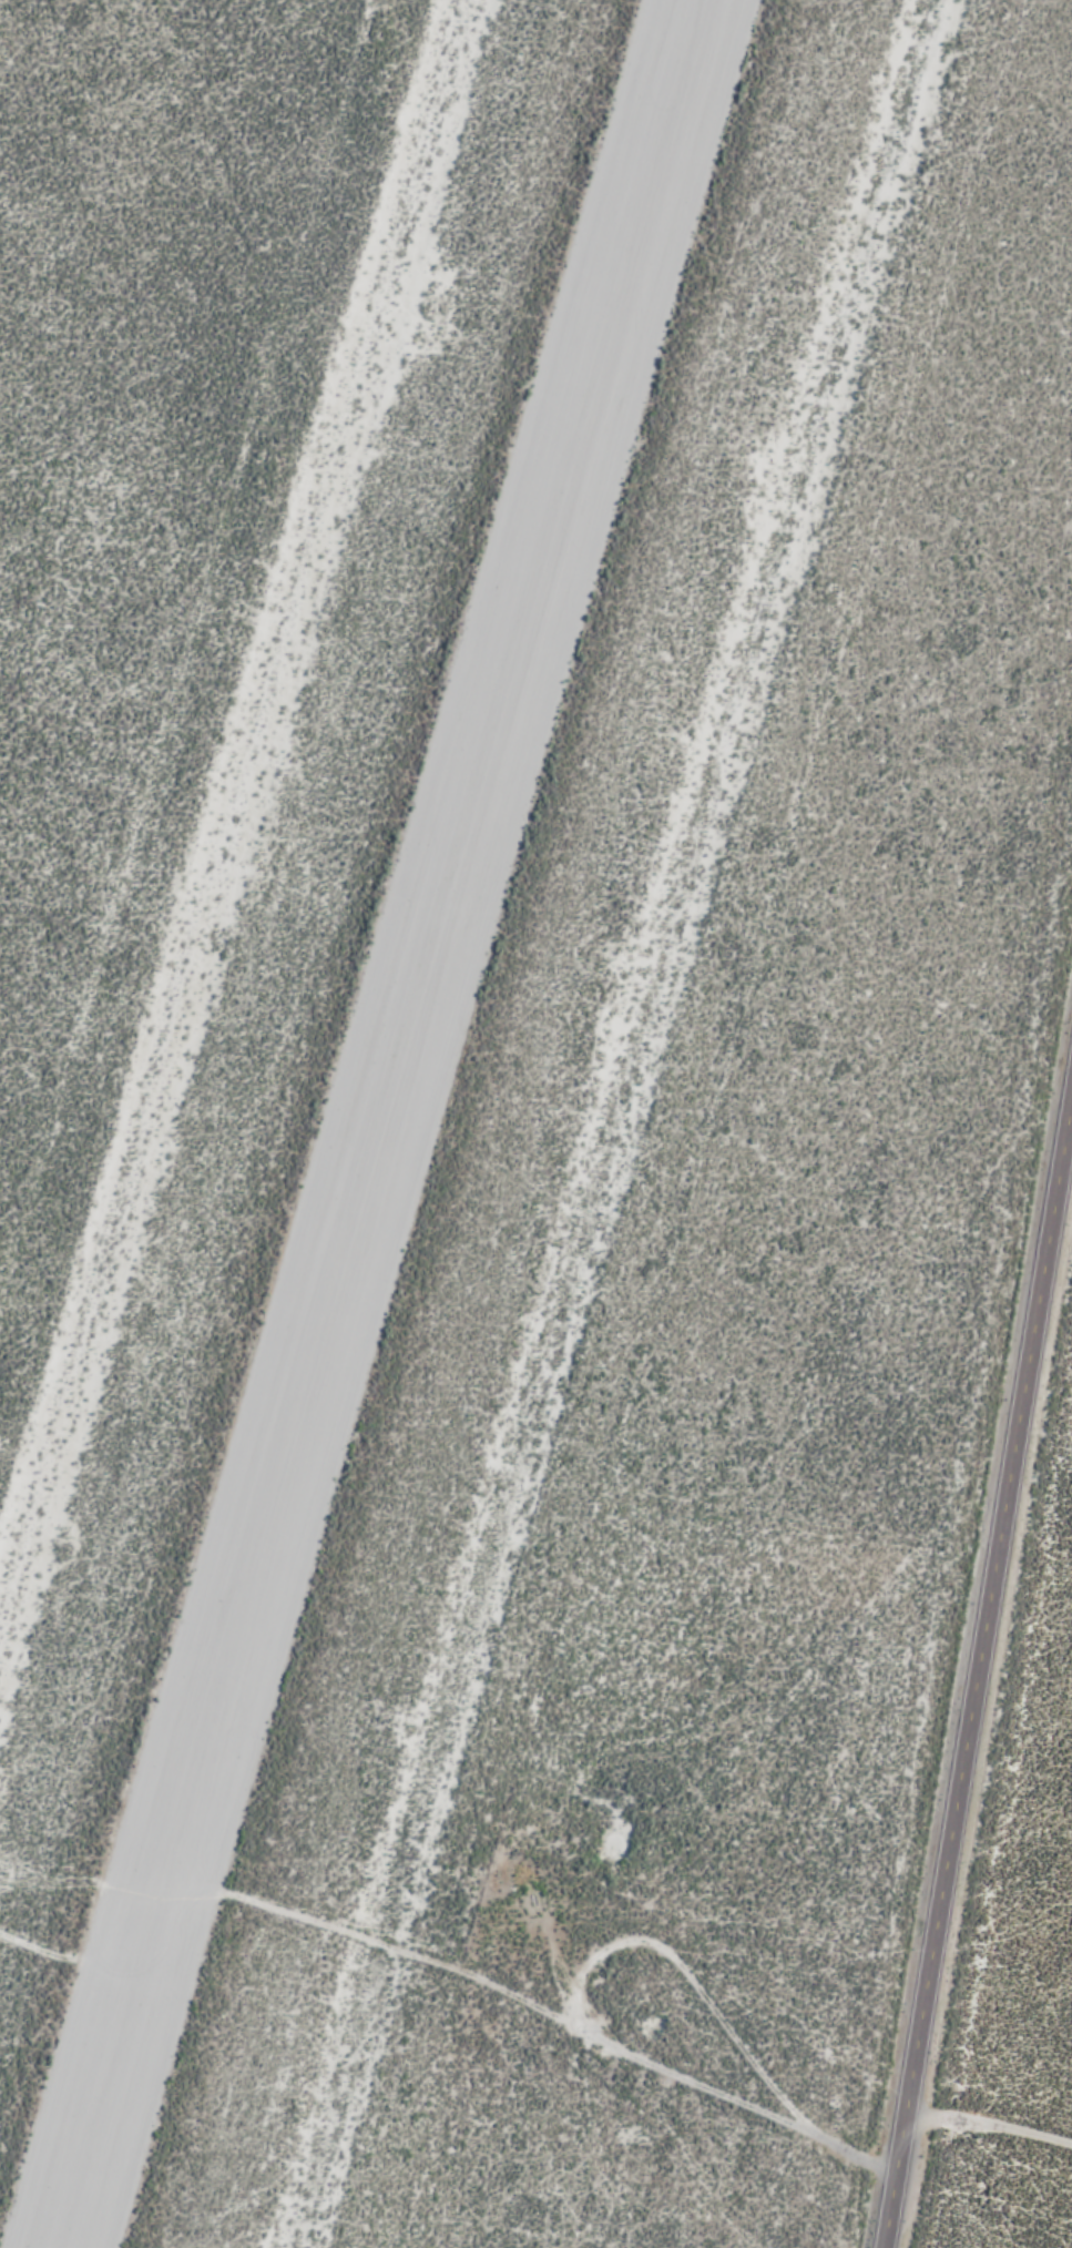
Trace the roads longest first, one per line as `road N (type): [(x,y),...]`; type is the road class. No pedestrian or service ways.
road 1 (primary): [(882,2247),(1071,1095)]
road 2 (track): [(895,2174),(490,1980),(166,1876)]
road 3 (track): [(815,2132),(671,1950),(649,1940),(625,1939),(586,1961),(578,1981),(584,2028)]
road 4 (track): [(1071,2141),(905,2110)]

